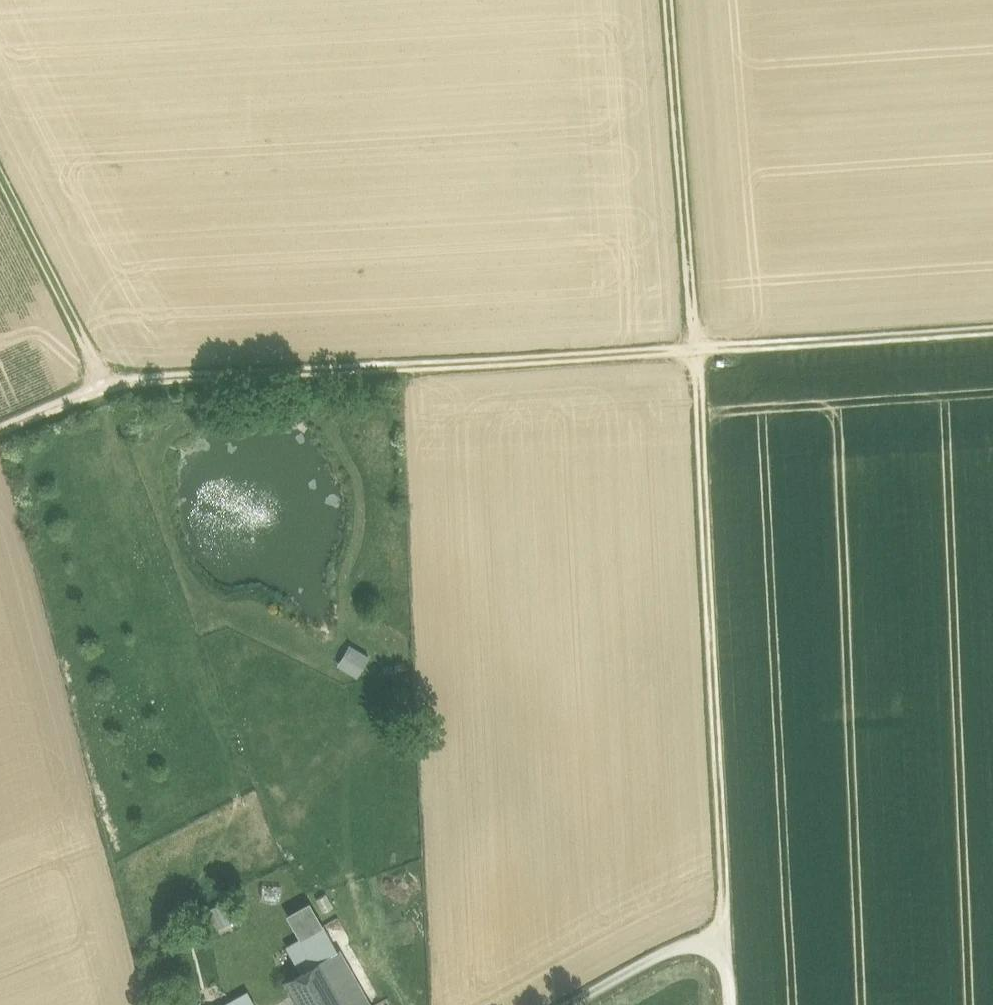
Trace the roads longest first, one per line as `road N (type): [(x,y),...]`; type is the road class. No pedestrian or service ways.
road 1 (track): [(992,331),(106,390),(0,433)]
road 2 (track): [(725,935),(668,0)]
road 3 (track): [(106,390),(0,176)]
road 4 (unclassified): [(728,1004),(725,935),(682,946),(592,998)]

